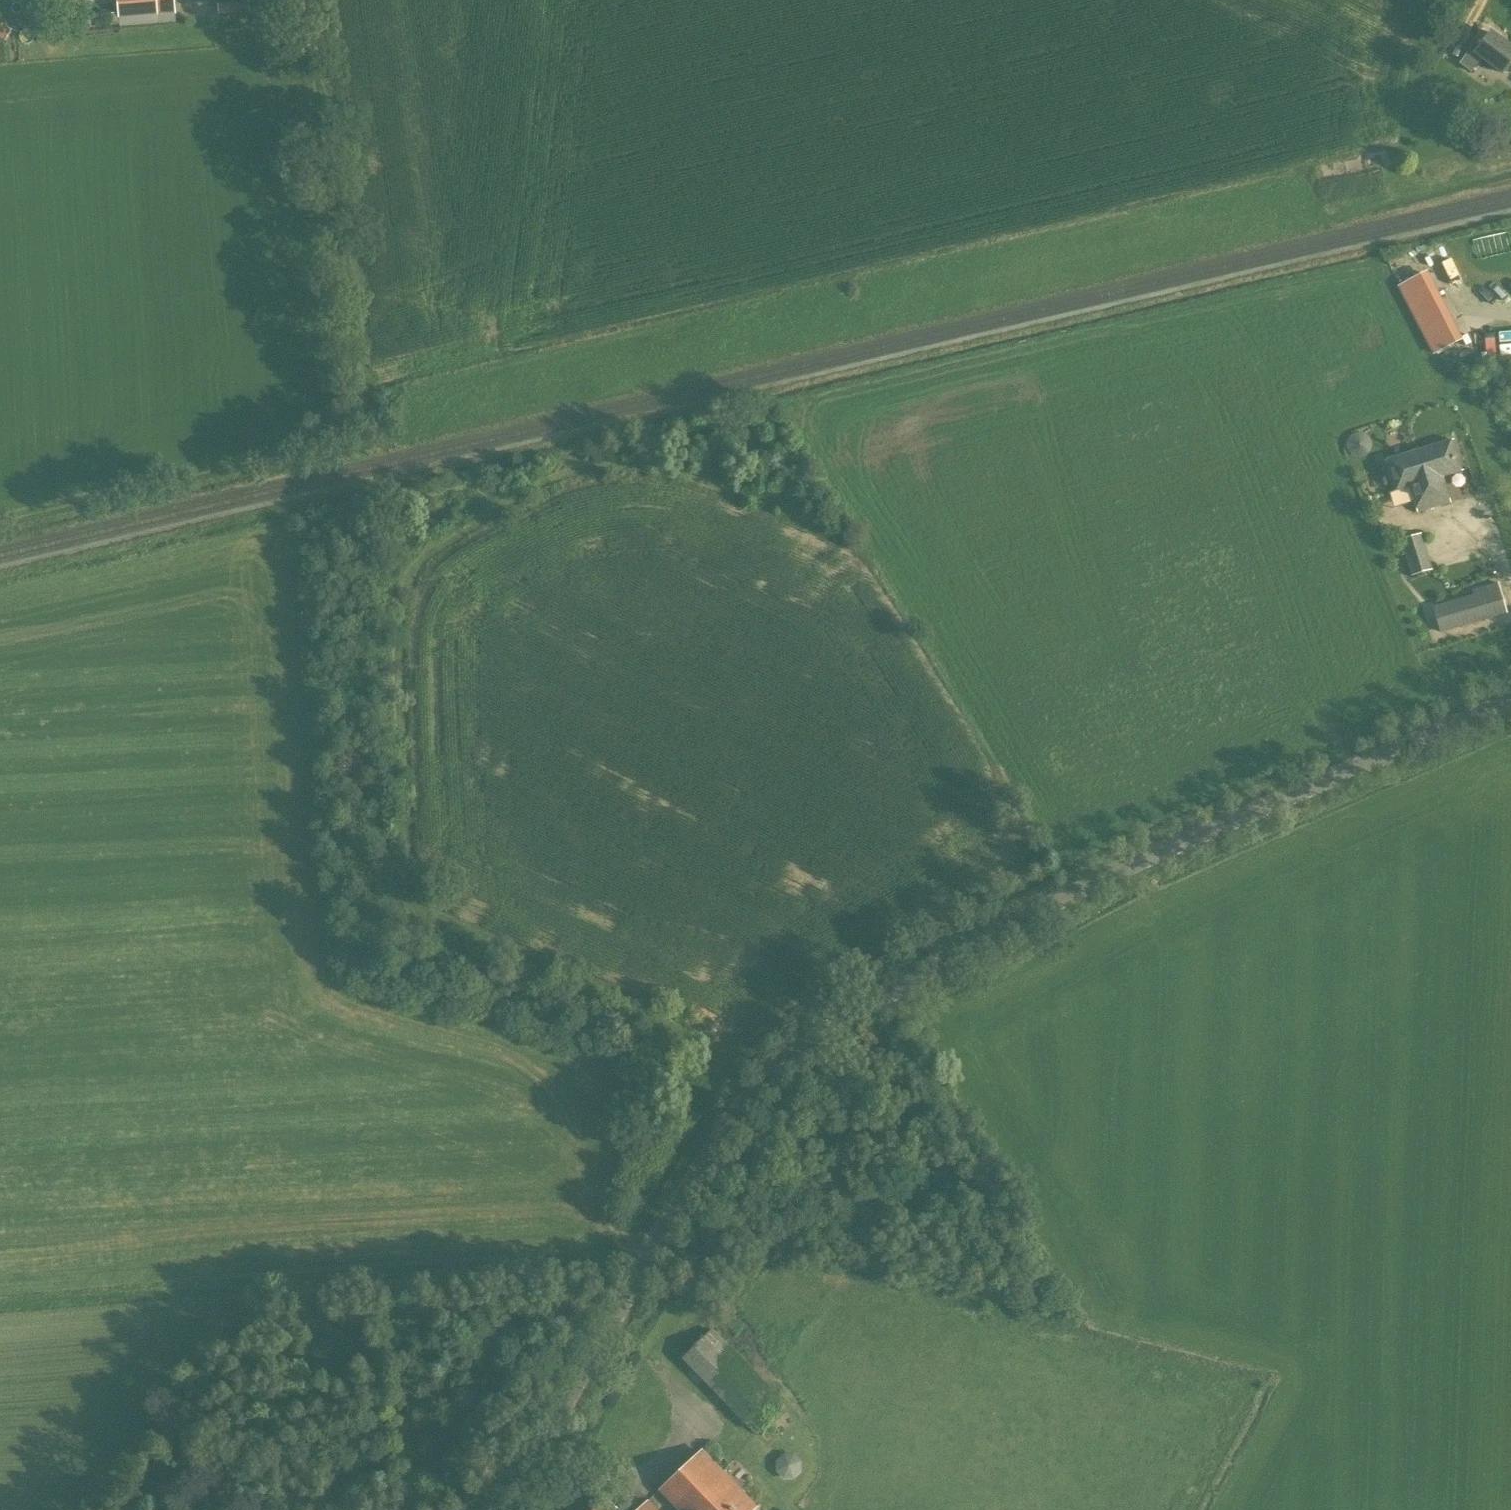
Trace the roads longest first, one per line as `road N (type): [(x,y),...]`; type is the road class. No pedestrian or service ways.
road 1 (tertiary): [(501,1509),(733,1115),(824,1026),(1098,883),(1510,704)]

